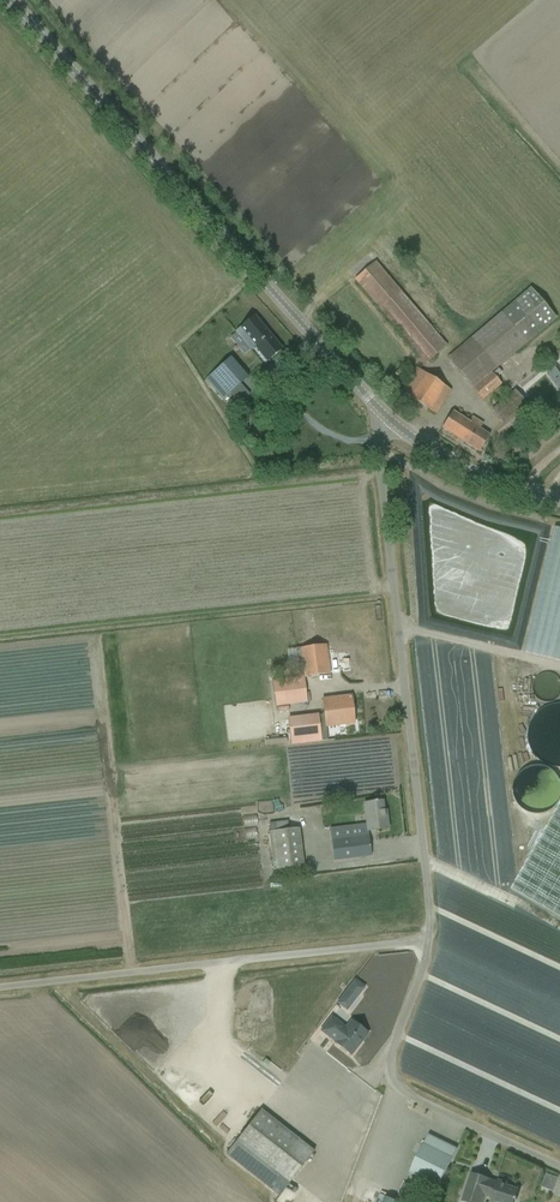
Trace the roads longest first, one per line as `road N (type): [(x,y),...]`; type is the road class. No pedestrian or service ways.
road 1 (unclassified): [(559,1162),(394,1087),(385,1073),(426,943),(426,908),(370,402)]
road 2 (tertiary): [(370,402),(8,0)]
road 3 (tertiary): [(370,402),(427,446),(559,498)]

